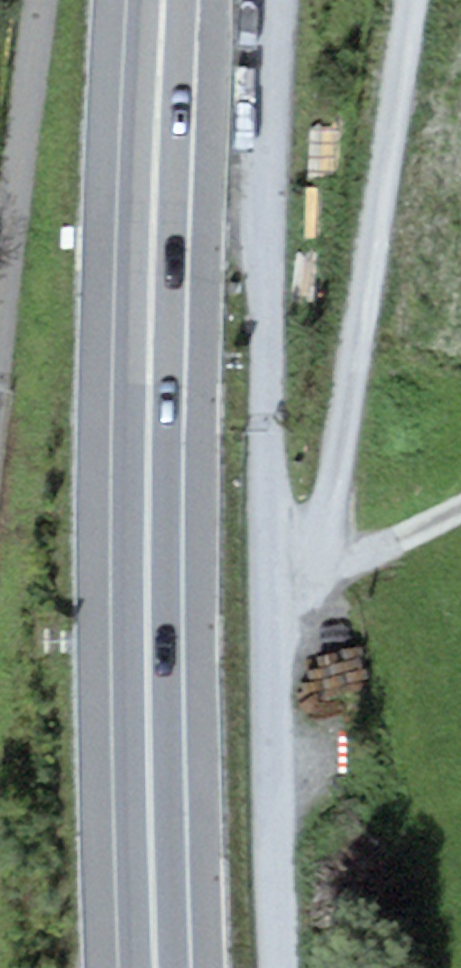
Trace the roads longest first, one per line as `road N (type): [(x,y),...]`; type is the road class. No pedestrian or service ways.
road 1 (track): [(275,967),(267,888),(272,584),(261,281),(274,0)]
road 2 (trunk): [(166,0),(152,345),(161,967)]
road 3 (track): [(37,0),(0,288)]
road 4 (track): [(272,584),(460,492)]

